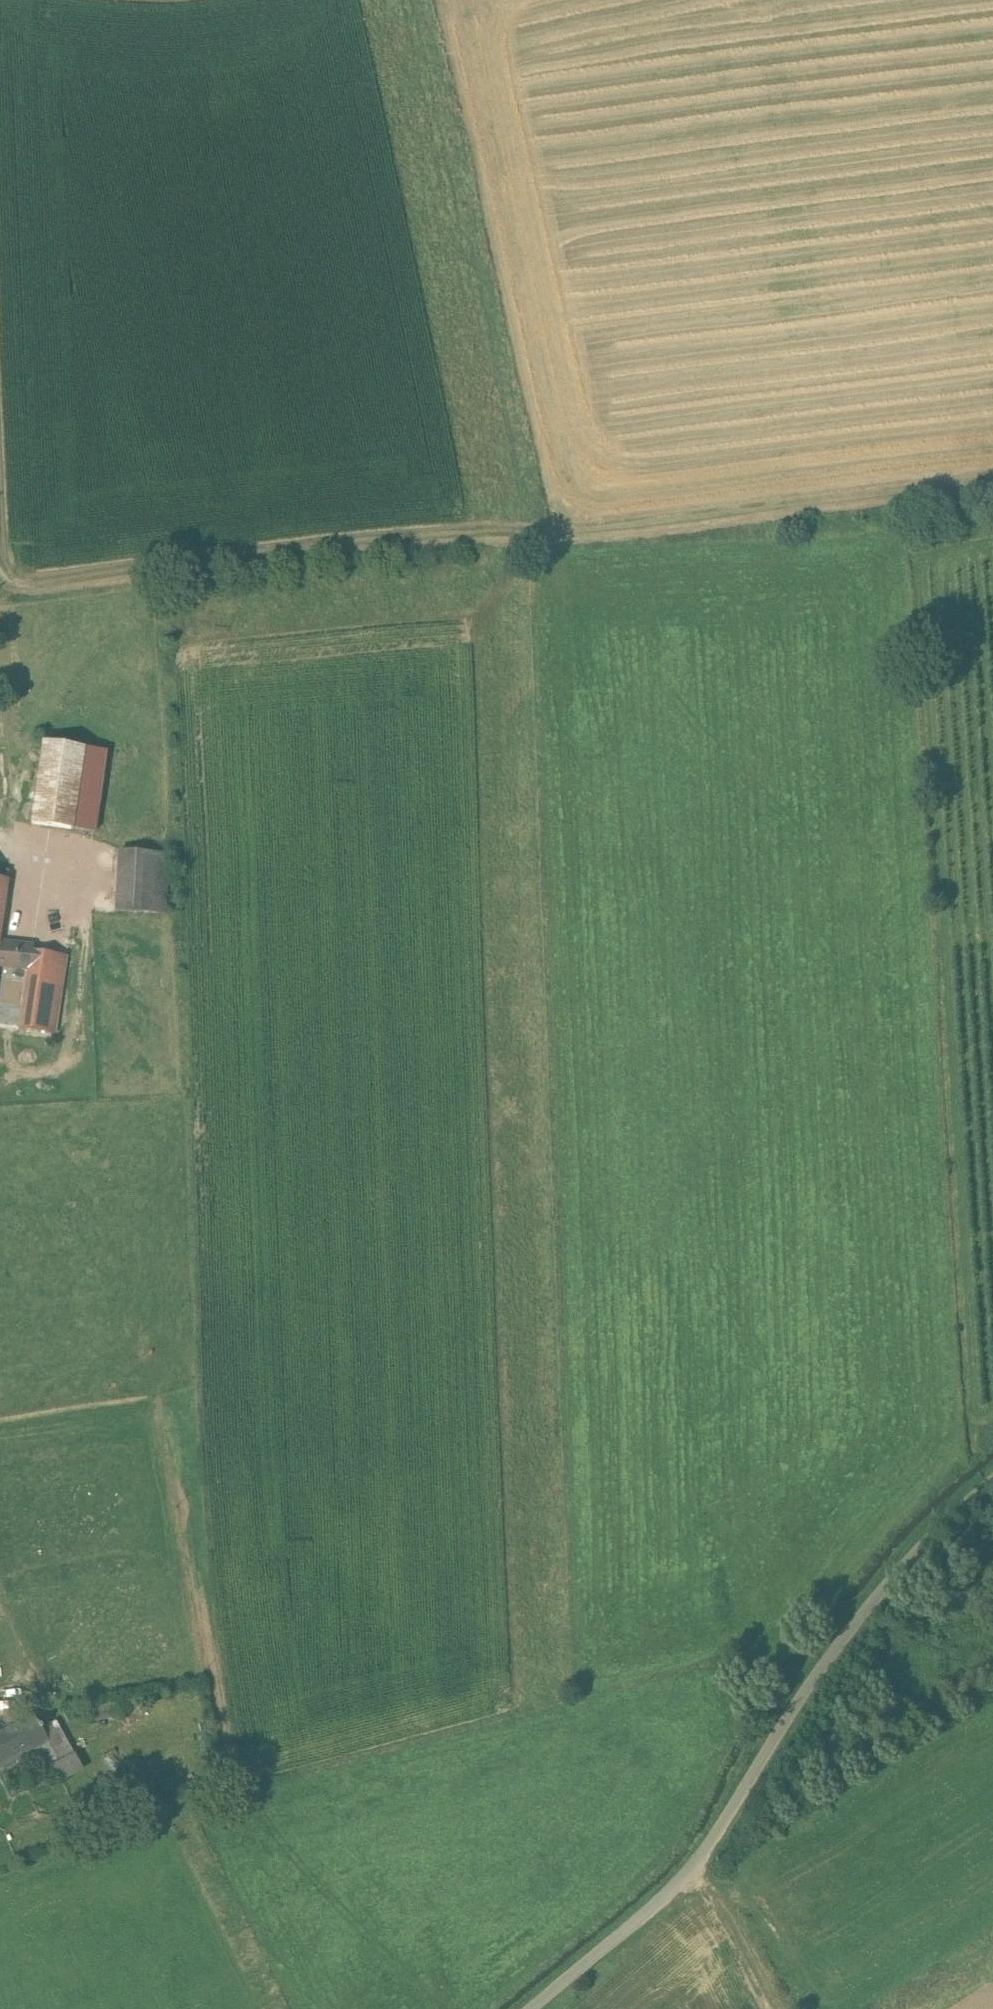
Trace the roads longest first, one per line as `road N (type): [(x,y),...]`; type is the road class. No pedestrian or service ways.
road 1 (track): [(992,482),(290,546),(28,587),(0,570)]
road 2 (unclassified): [(533,2008),(689,1874),(880,1594),(992,1480)]
road 3 (track): [(529,530),(531,491),(425,0)]

